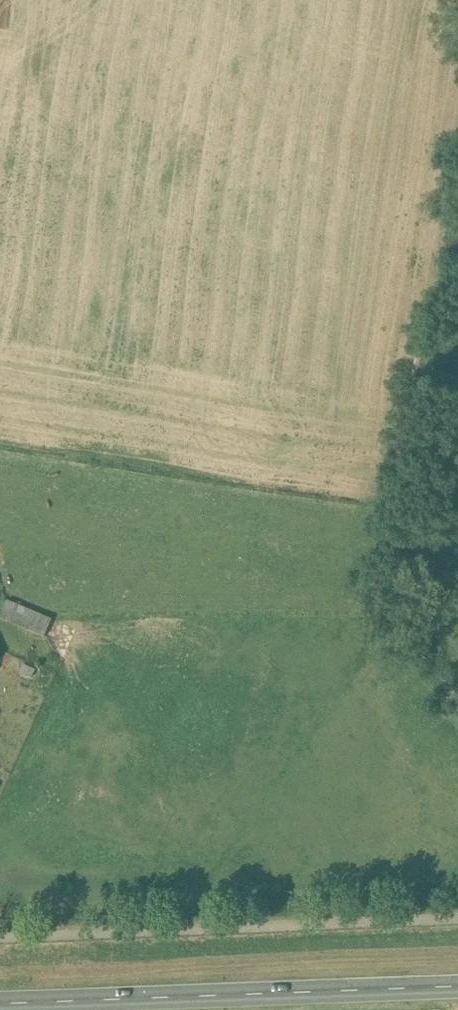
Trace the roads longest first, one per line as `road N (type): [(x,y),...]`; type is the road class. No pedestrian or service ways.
road 1 (tertiary): [(457,987),(0,1003)]
road 2 (track): [(457,650),(442,604),(457,500)]

